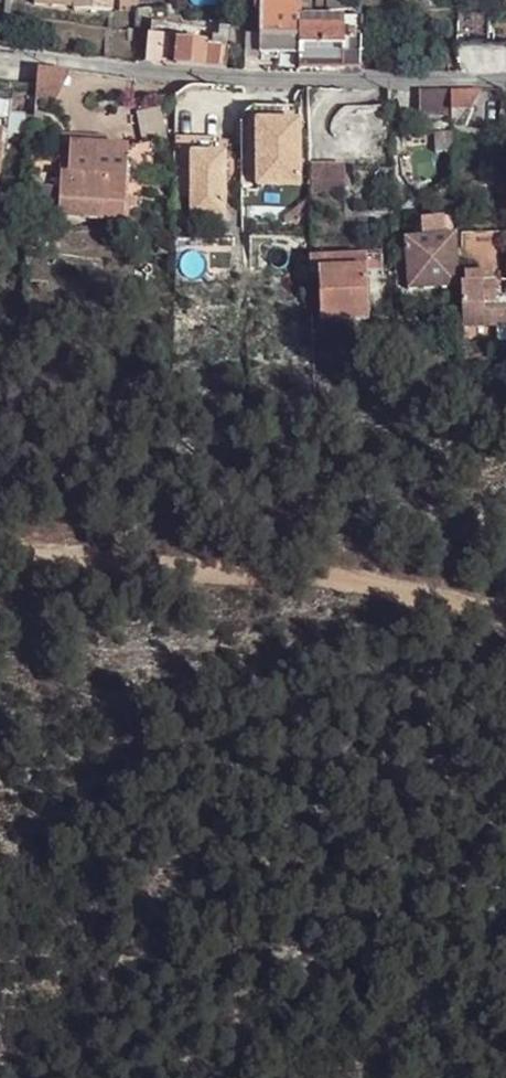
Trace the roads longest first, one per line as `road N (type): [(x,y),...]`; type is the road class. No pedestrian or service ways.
road 1 (track): [(505,612),(342,582),(171,578),(0,553)]
road 2 (residential): [(505,83),(262,82),(0,55)]

